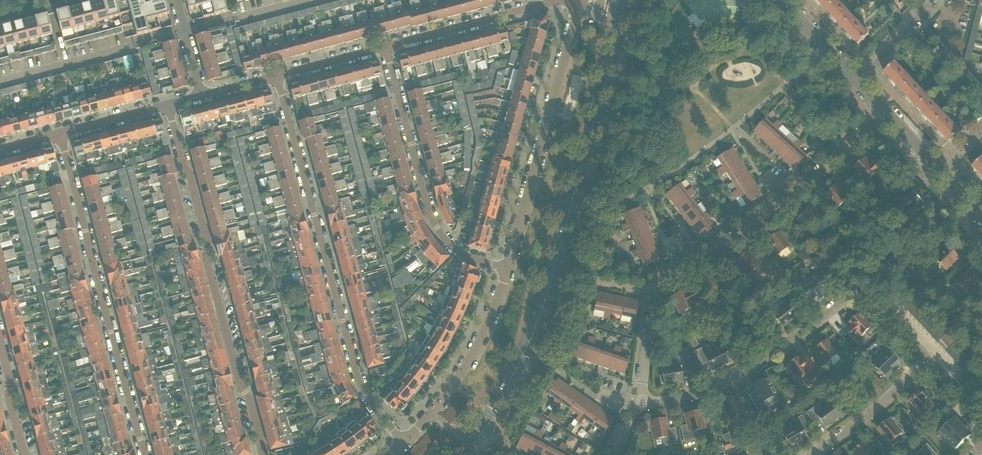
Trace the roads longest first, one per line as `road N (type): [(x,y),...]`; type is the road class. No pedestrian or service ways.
road 1 (secondary): [(477,430),(545,306),(622,16)]
road 2 (residential): [(641,402),(658,284),(778,205),(883,109)]
road 3 (residential): [(277,75),(357,373),(404,443)]
road 4 (residential): [(262,454),(168,105)]
road 5 (residential): [(60,133),(145,454)]
road 6 (residential): [(582,3),(506,269)]
road 7 (residential): [(506,269),(464,255),(437,227),(385,47)]
road 8 (residential): [(641,402),(704,392),(734,377),(859,289)]
road 9 (residential): [(506,269),(470,363),(404,443)]
road 10 (residential): [(385,47),(567,0)]
road 11 (residential): [(810,454),(927,361)]
road 12 (residential): [(859,289),(961,191)]

